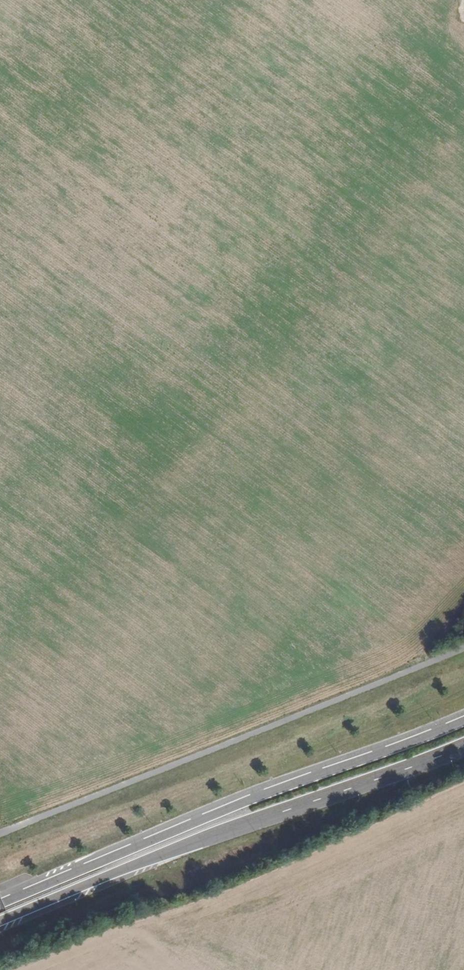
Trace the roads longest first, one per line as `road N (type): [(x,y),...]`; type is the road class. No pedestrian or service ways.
road 1 (primary): [(463,718),(0,903)]
road 2 (primary): [(0,924),(463,745)]

